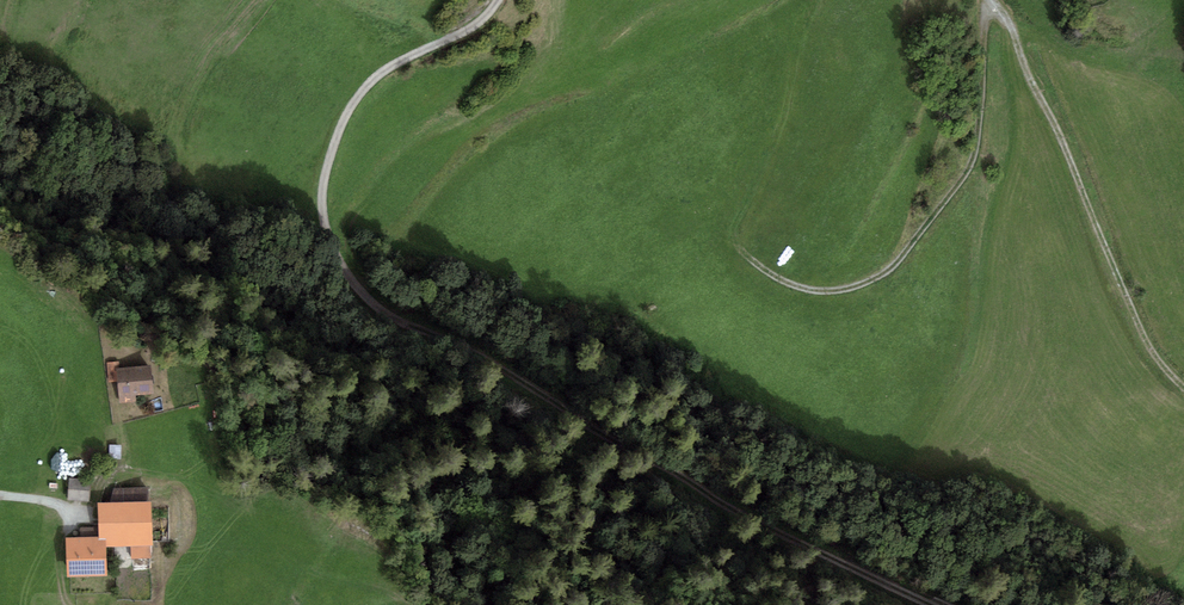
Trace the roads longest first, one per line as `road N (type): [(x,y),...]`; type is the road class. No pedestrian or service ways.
road 1 (track): [(975,604),(700,501),(377,311),(328,231),(322,194),(346,116),(378,76),(471,27),(498,0)]
road 2 (track): [(748,259),(791,285),(820,291),(850,290),(901,258),(973,158),(989,0)]
road 3 (track): [(1183,384),(1154,355),(1011,25),(990,0)]

